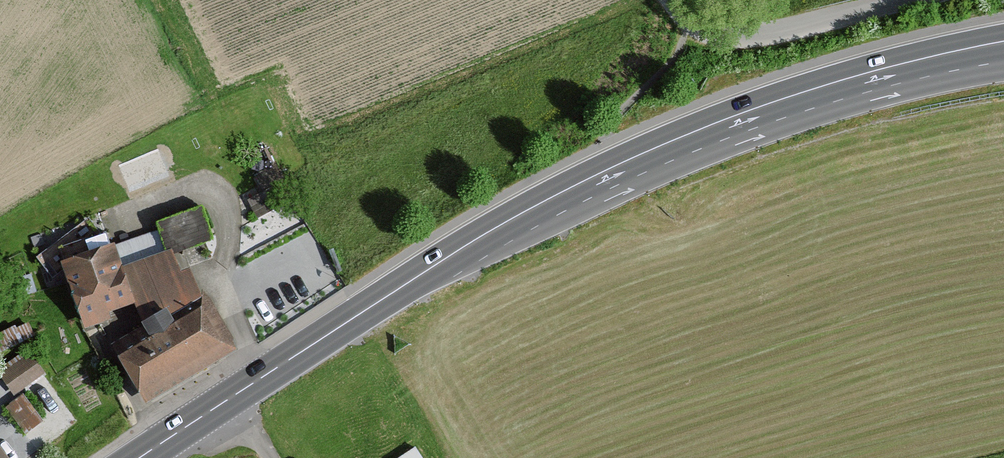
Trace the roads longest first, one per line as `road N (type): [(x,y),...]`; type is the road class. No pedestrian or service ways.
road 1 (primary): [(139,457),(375,304),(609,179),(773,112),(1003,51)]
road 2 (residential): [(903,0),(724,36),(694,32),(668,0)]

